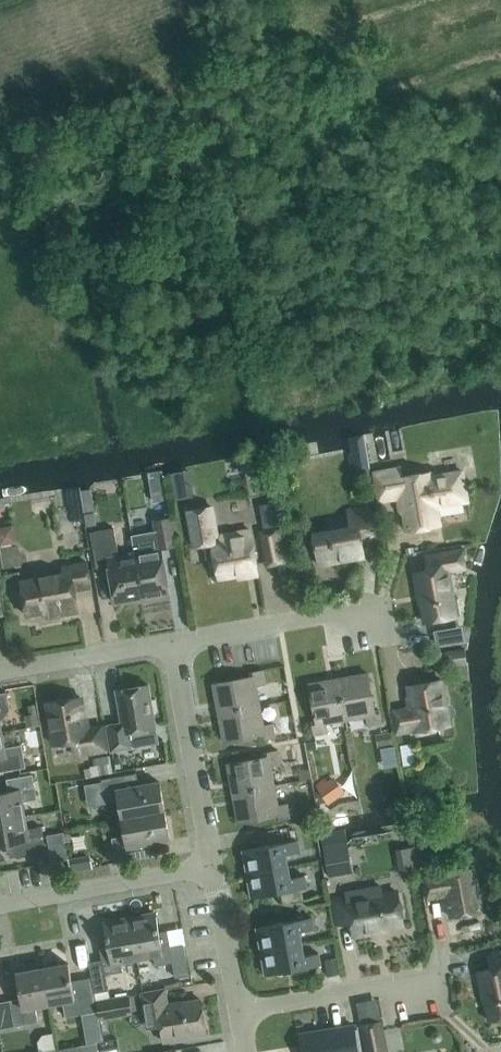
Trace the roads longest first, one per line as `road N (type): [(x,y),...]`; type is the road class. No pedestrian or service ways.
road 1 (residential): [(213,865),(173,640)]
road 2 (residential): [(236,1009),(450,976)]
road 3 (residential): [(0,903),(213,865)]
road 4 (residential): [(173,640),(332,615),(380,632)]
road 5 (residential): [(0,668),(173,640)]
road 6 (residential): [(236,1009),(213,865)]

